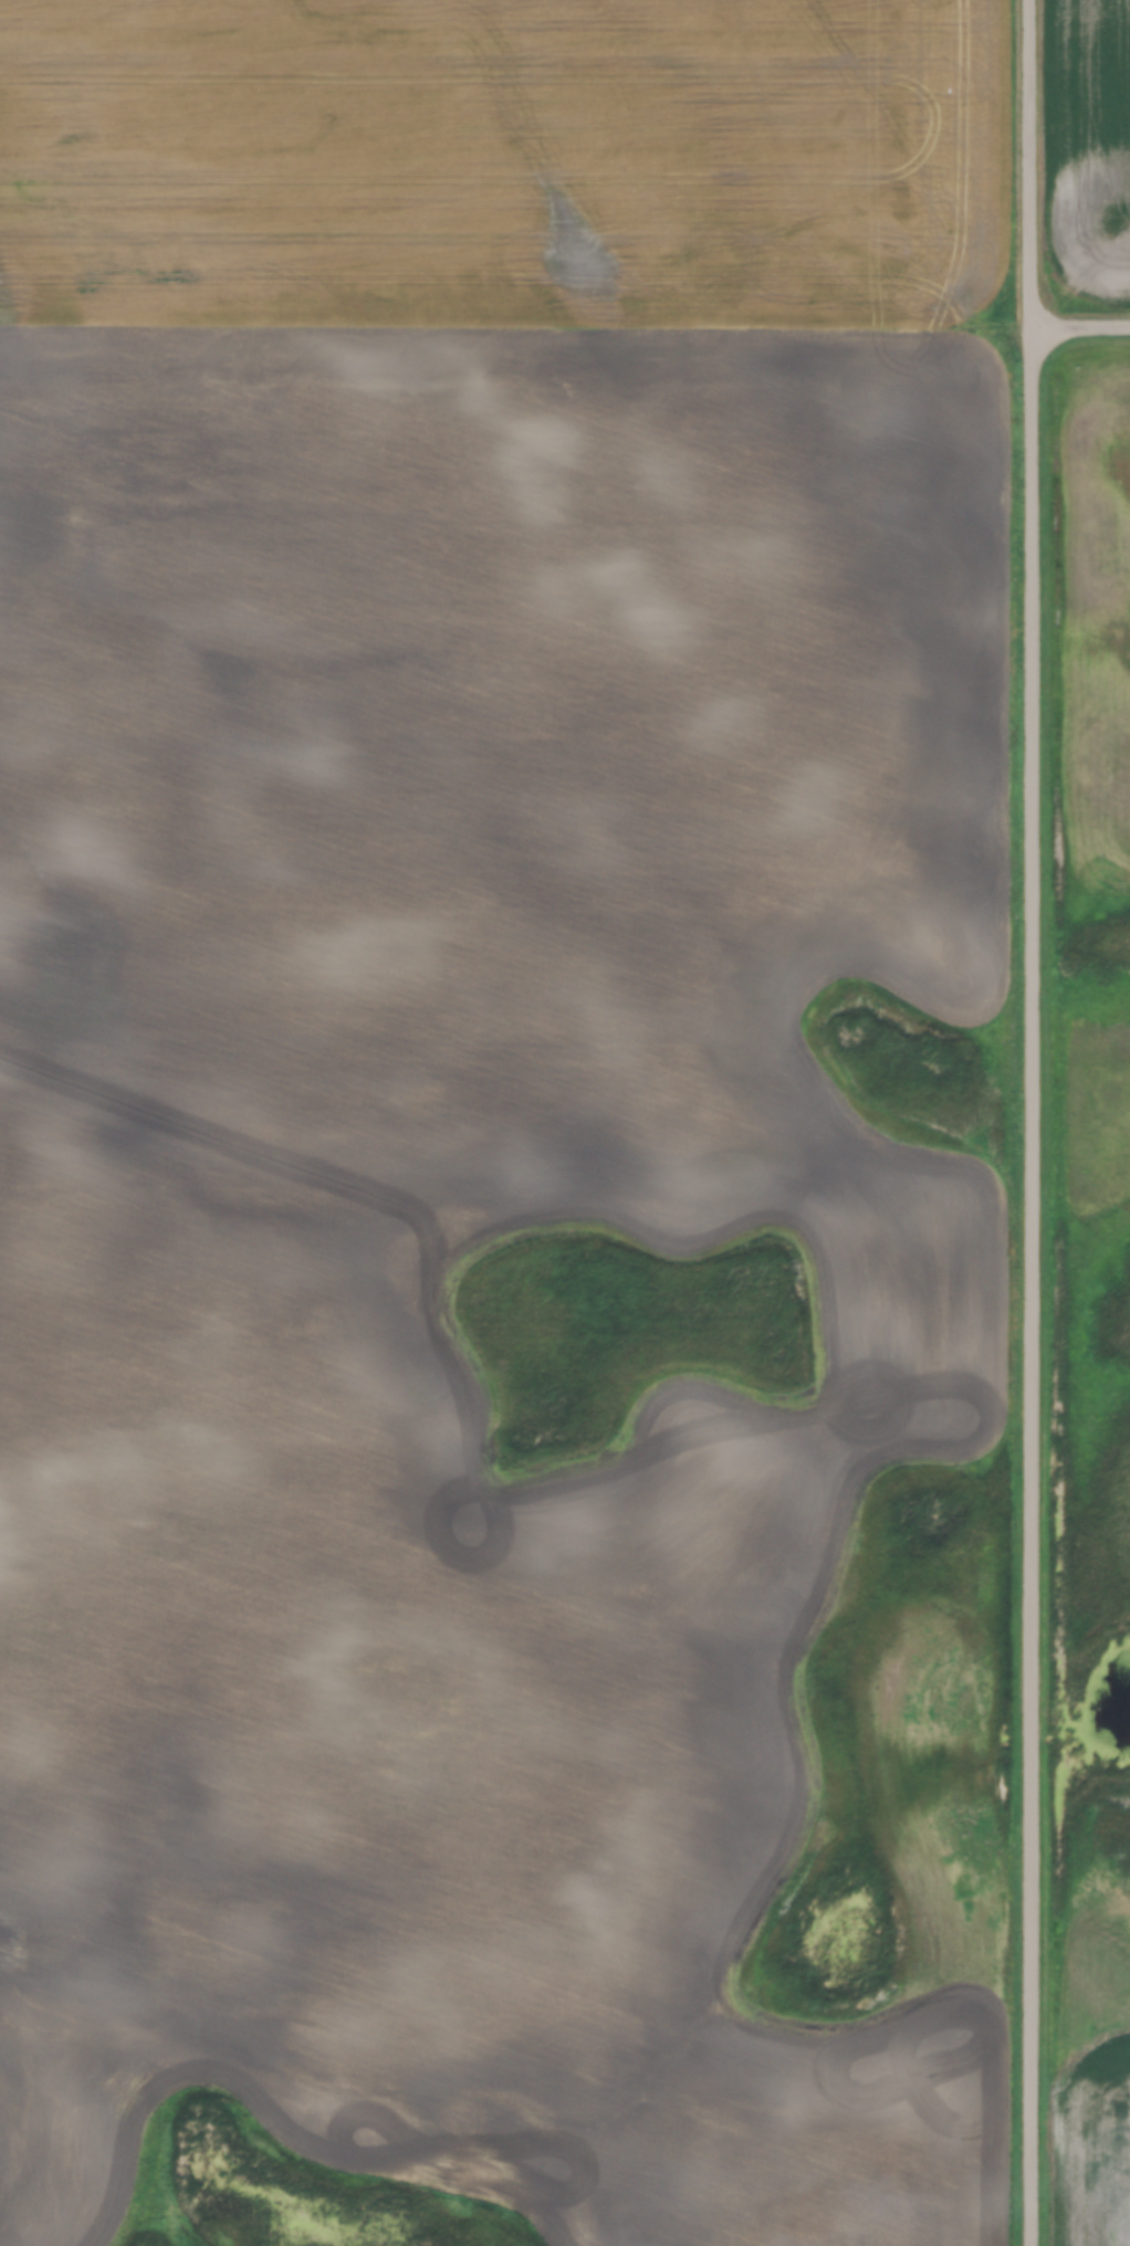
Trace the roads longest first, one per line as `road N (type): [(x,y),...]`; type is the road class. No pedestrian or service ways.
road 1 (residential): [(1030,2245),(1028,0)]

